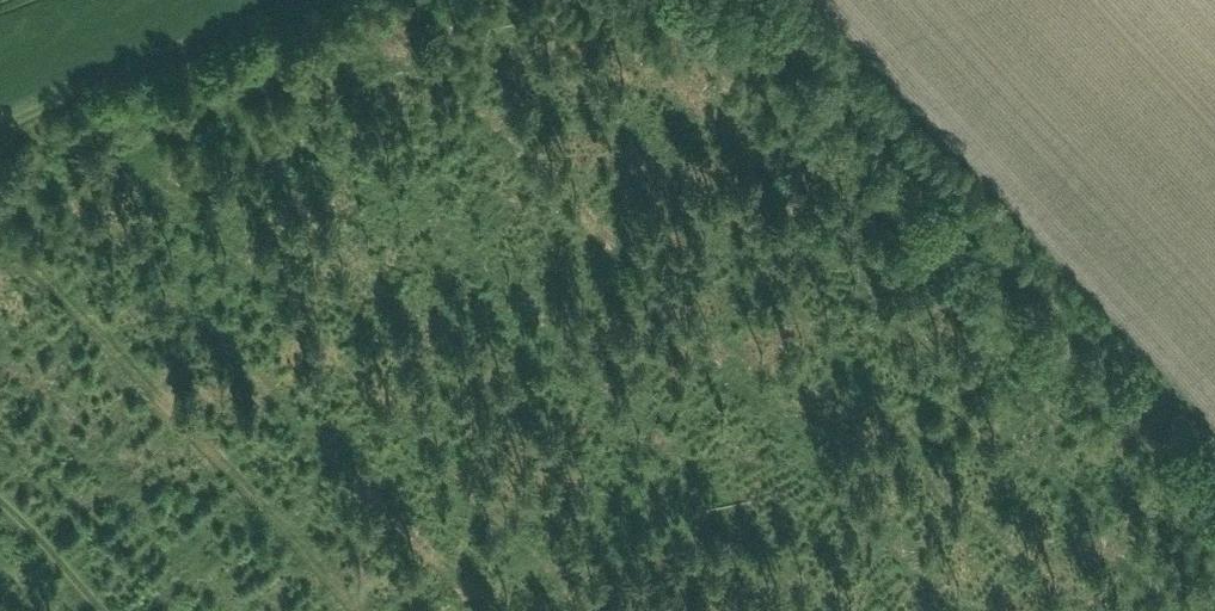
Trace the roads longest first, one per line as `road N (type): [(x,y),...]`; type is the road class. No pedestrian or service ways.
road 1 (track): [(765,0),(1214,486)]
road 2 (track): [(0,148),(381,610)]
road 3 (track): [(310,0),(0,125)]

